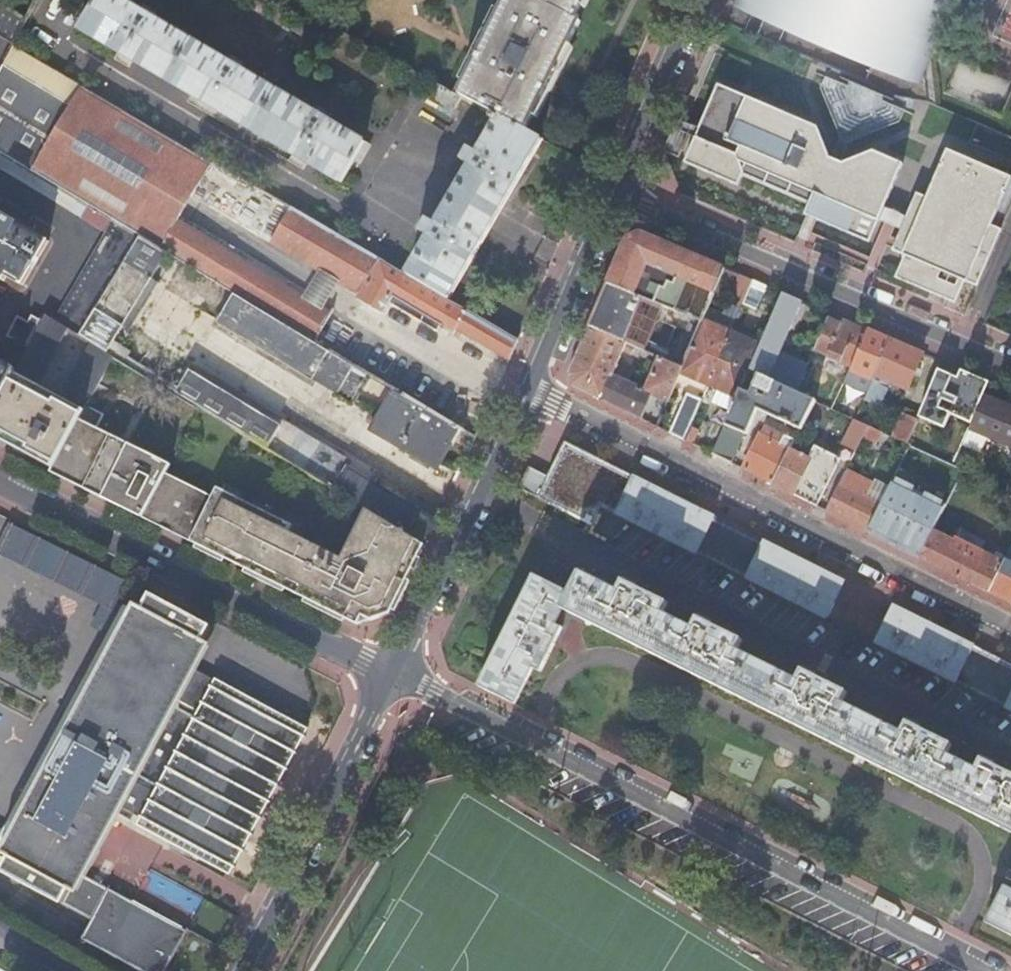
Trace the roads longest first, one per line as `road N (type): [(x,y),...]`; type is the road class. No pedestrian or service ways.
road 1 (residential): [(391,674),(985,970)]
road 2 (residential): [(525,390),(1010,631)]
road 3 (residential): [(0,482),(391,674)]
road 4 (residential): [(1010,366),(610,195)]
road 5 (tertiary): [(391,674),(239,970)]
road 6 (tertiary): [(525,390),(391,674)]
road 7 (residential): [(0,303),(26,317),(73,229),(0,185)]
road 8 (tertiary): [(610,195),(525,390)]
road 9 (tertiary): [(695,0),(610,195)]

